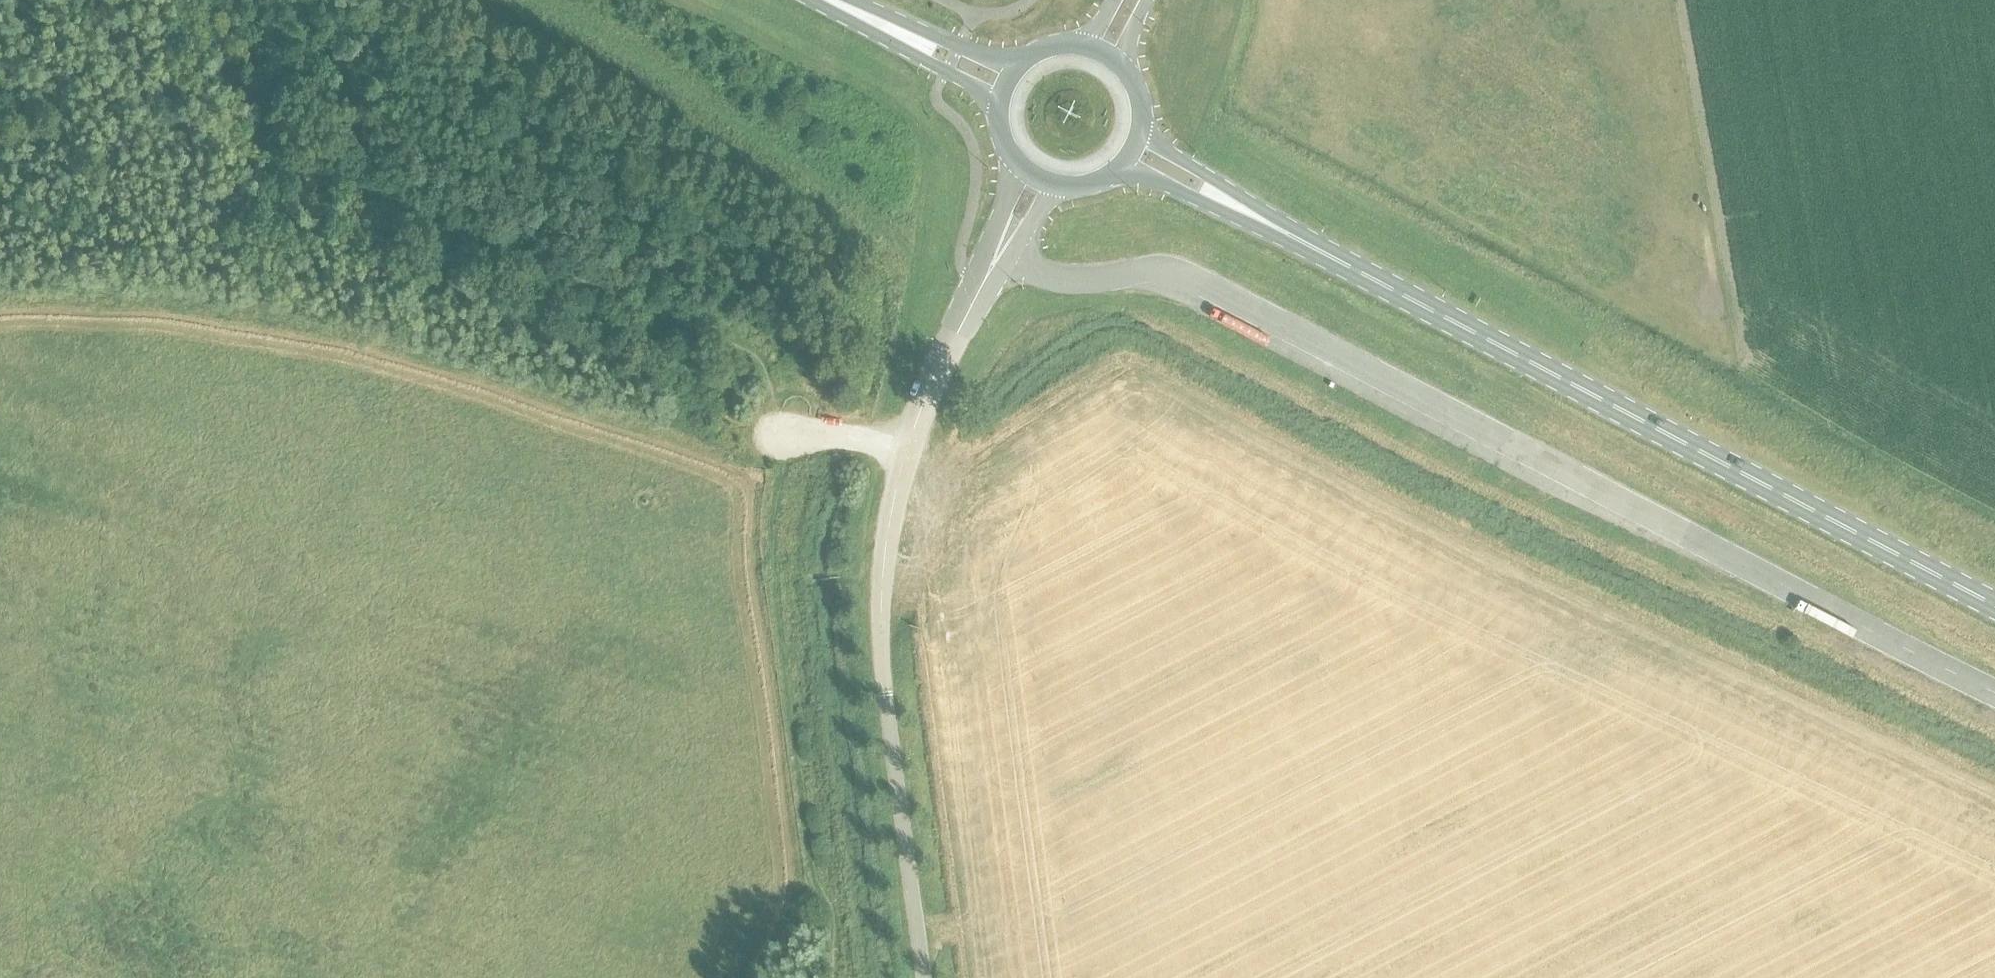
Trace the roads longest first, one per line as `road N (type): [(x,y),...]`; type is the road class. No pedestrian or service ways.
road 1 (secondary): [(1994,605),(1133,156)]
road 2 (unclassified): [(924,977),(885,693),(881,603),(890,503),(926,396),(1040,181)]
road 3 (track): [(840,423),(811,481),(801,573),(846,896),(840,977)]
road 4 (secondary): [(1008,89),(828,0)]

